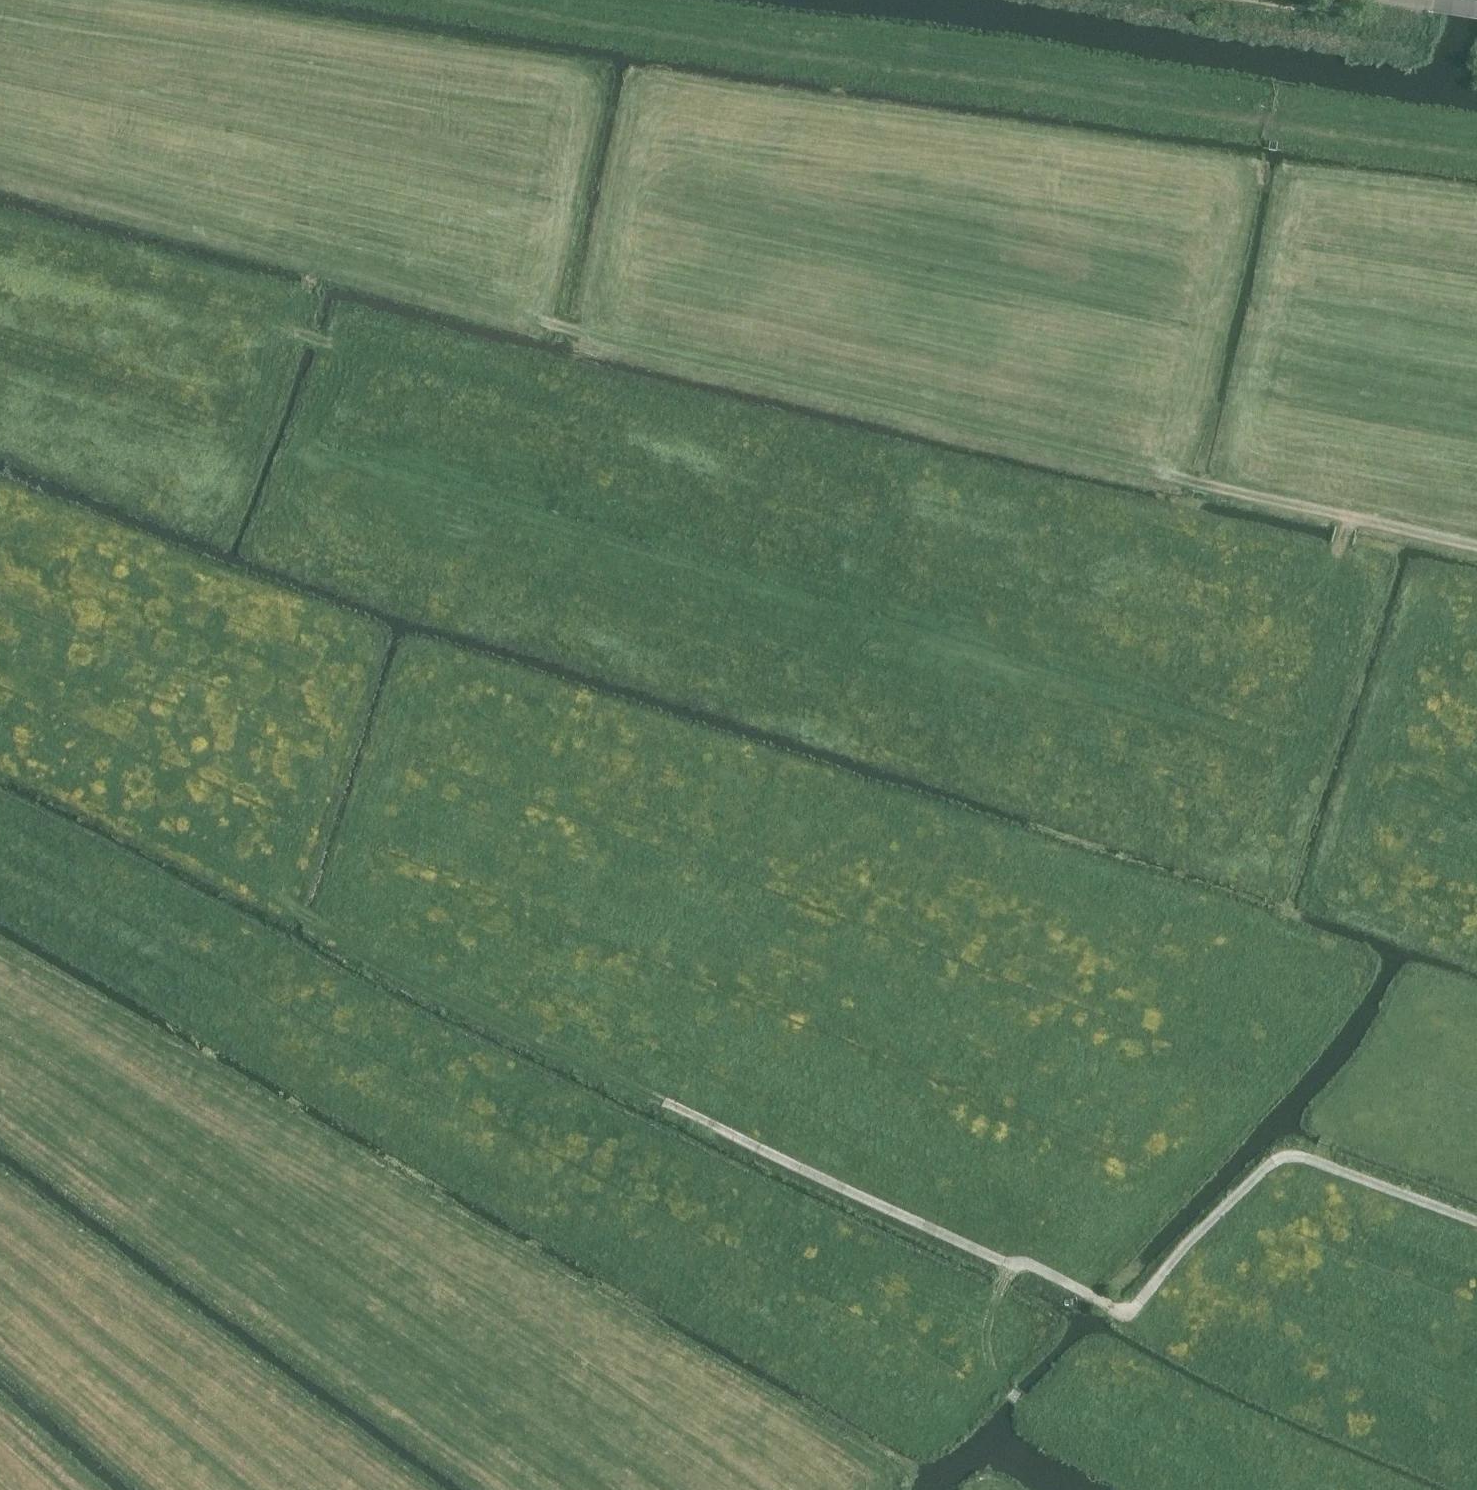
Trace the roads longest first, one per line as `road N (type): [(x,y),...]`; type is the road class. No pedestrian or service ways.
road 1 (track): [(665,1101),(1012,1265),(1000,1293)]
road 2 (track): [(1012,1265),(1023,1262),(1131,1310),(1270,1163),(1289,1155),(1318,1161)]
road 3 (track): [(1318,1161),(1476,1220)]

